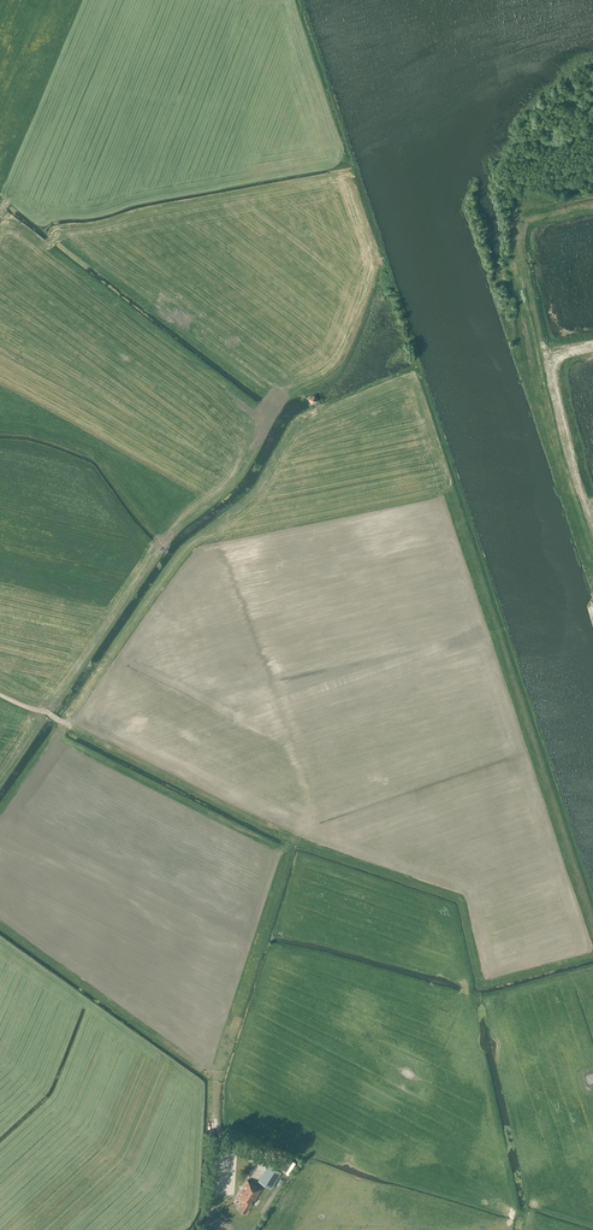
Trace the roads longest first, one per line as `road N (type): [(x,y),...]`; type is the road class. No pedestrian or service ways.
road 1 (track): [(48,711),(176,528),(237,473),(263,431),(269,404),(333,361),(368,260)]

